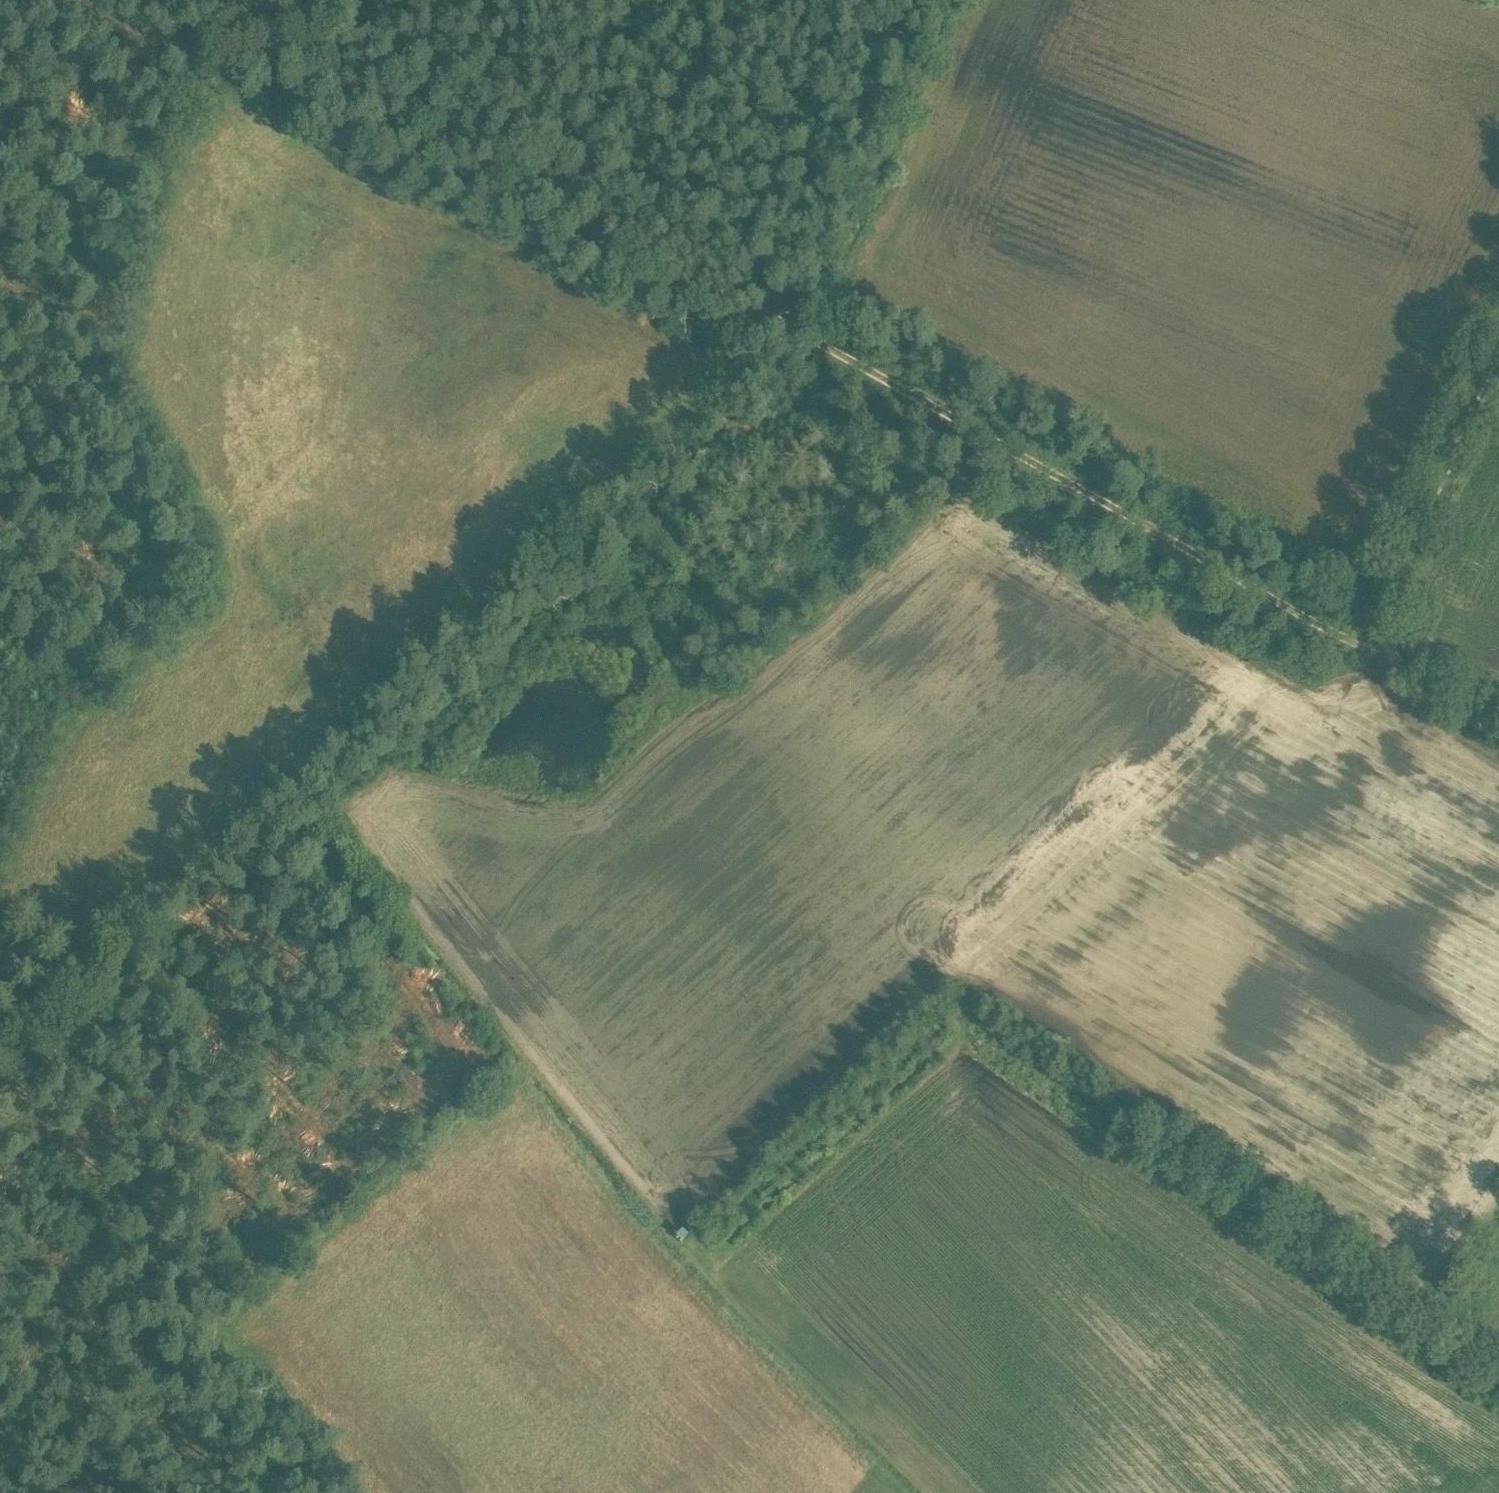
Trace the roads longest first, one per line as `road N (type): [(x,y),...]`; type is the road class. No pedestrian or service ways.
road 1 (track): [(1356,645),(196,0)]
road 2 (track): [(1356,645),(1498,353)]
road 3 (track): [(1498,726),(1356,645)]

